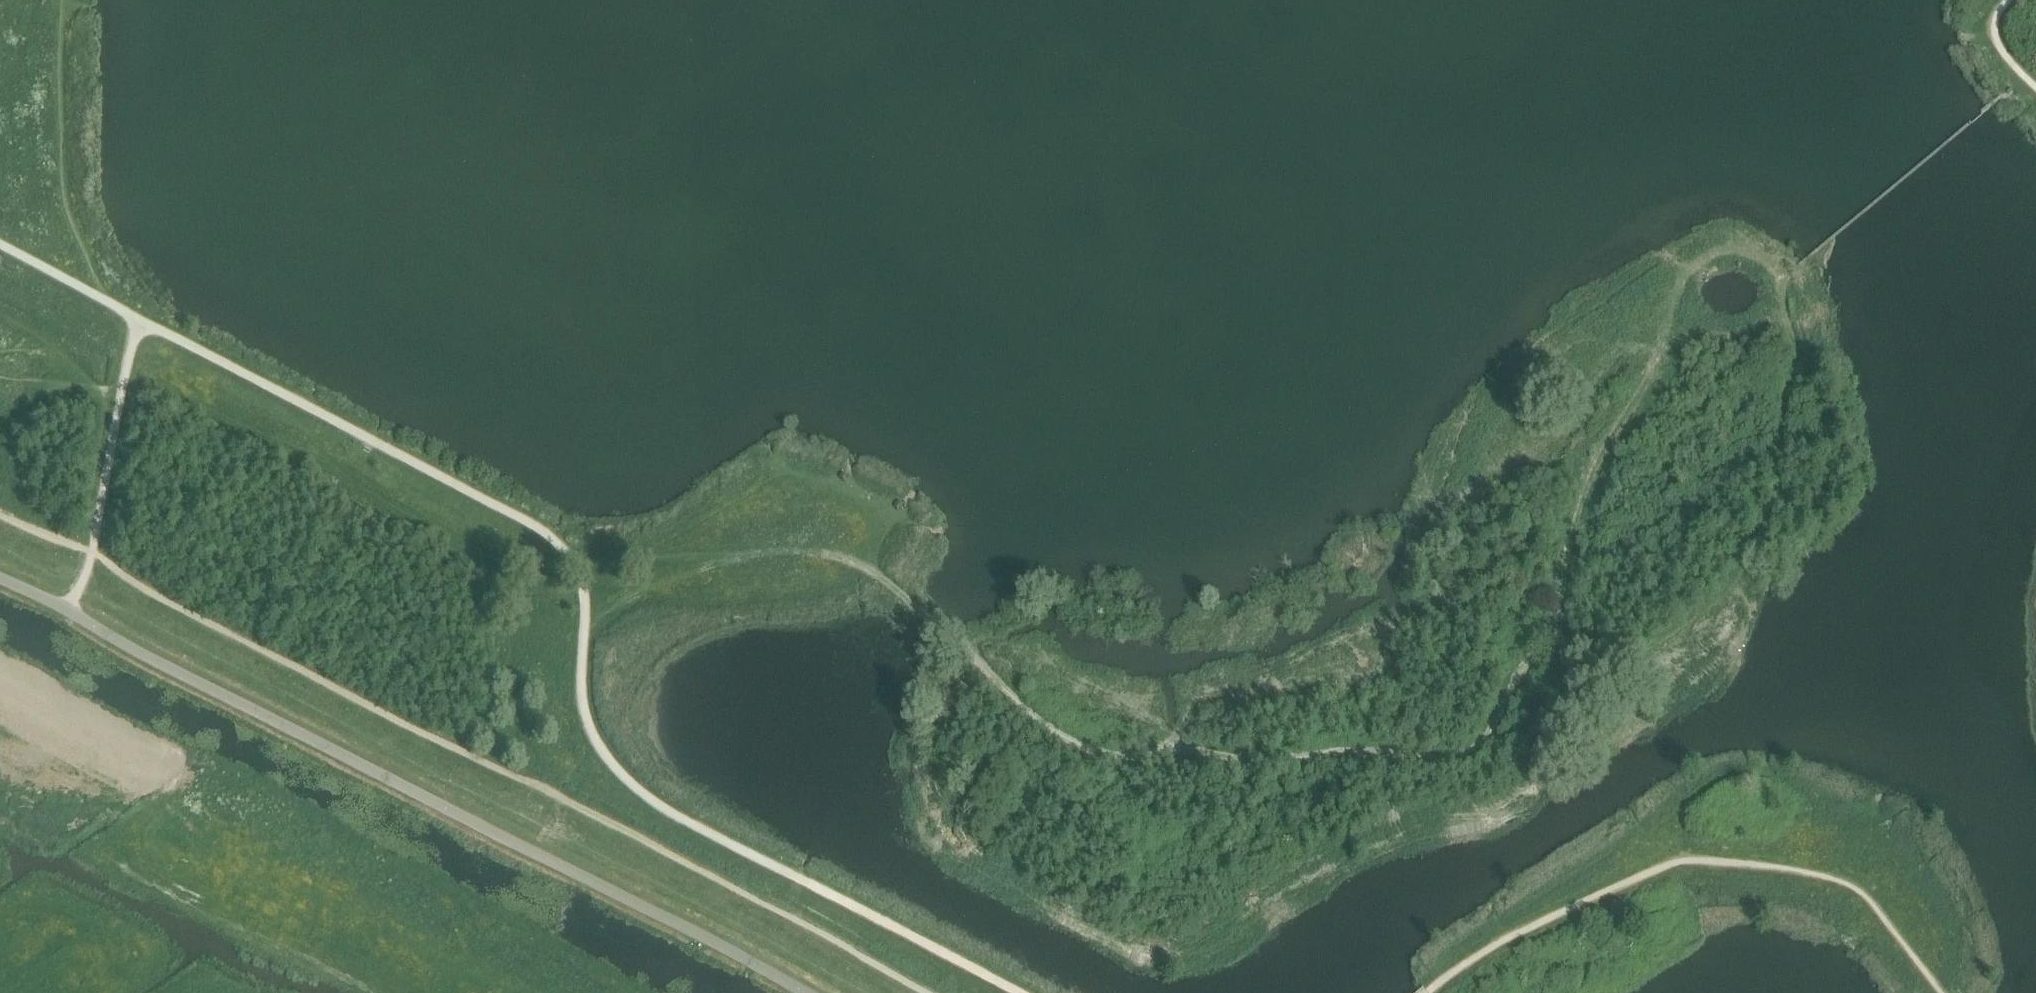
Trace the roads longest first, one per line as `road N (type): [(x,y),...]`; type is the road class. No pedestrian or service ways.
road 1 (track): [(586,613),(728,555),(781,545),(844,553),(1086,750),(1128,758),(1177,746),(1277,759),(1359,747),(1458,756),(1493,742),(1526,663),(1554,624),(1562,543),(1587,450),(1650,368),(1691,252),(1726,243),(1749,249),(1786,281),(1797,349),(1776,509),(1759,541),(1688,612),(1581,692)]
road 2 (track): [(1598,722),(1554,624),(1542,617),(1485,619),(1445,603),(1437,590)]

